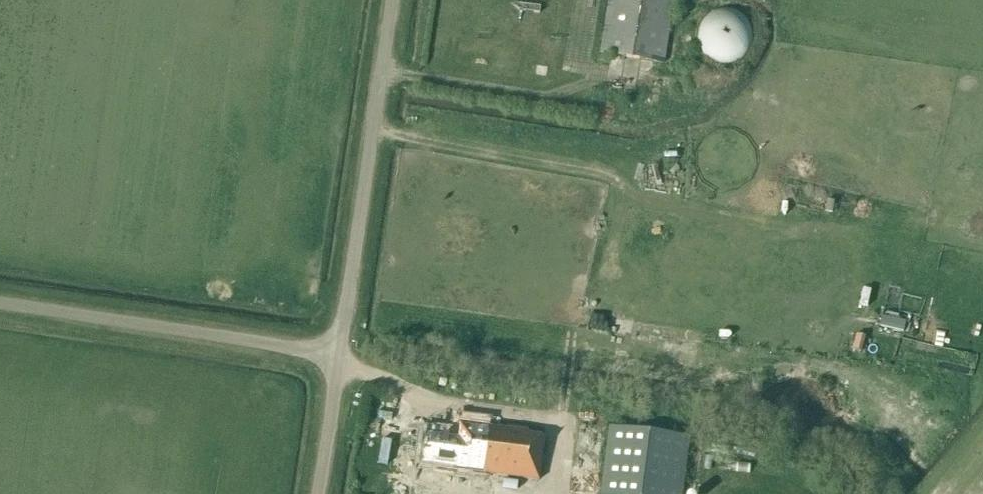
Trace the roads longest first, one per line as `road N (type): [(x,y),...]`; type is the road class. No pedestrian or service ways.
road 1 (unclassified): [(333,354),(388,0)]
road 2 (unclassified): [(333,354),(0,302)]
road 3 (unclassified): [(306,493),(333,354)]

